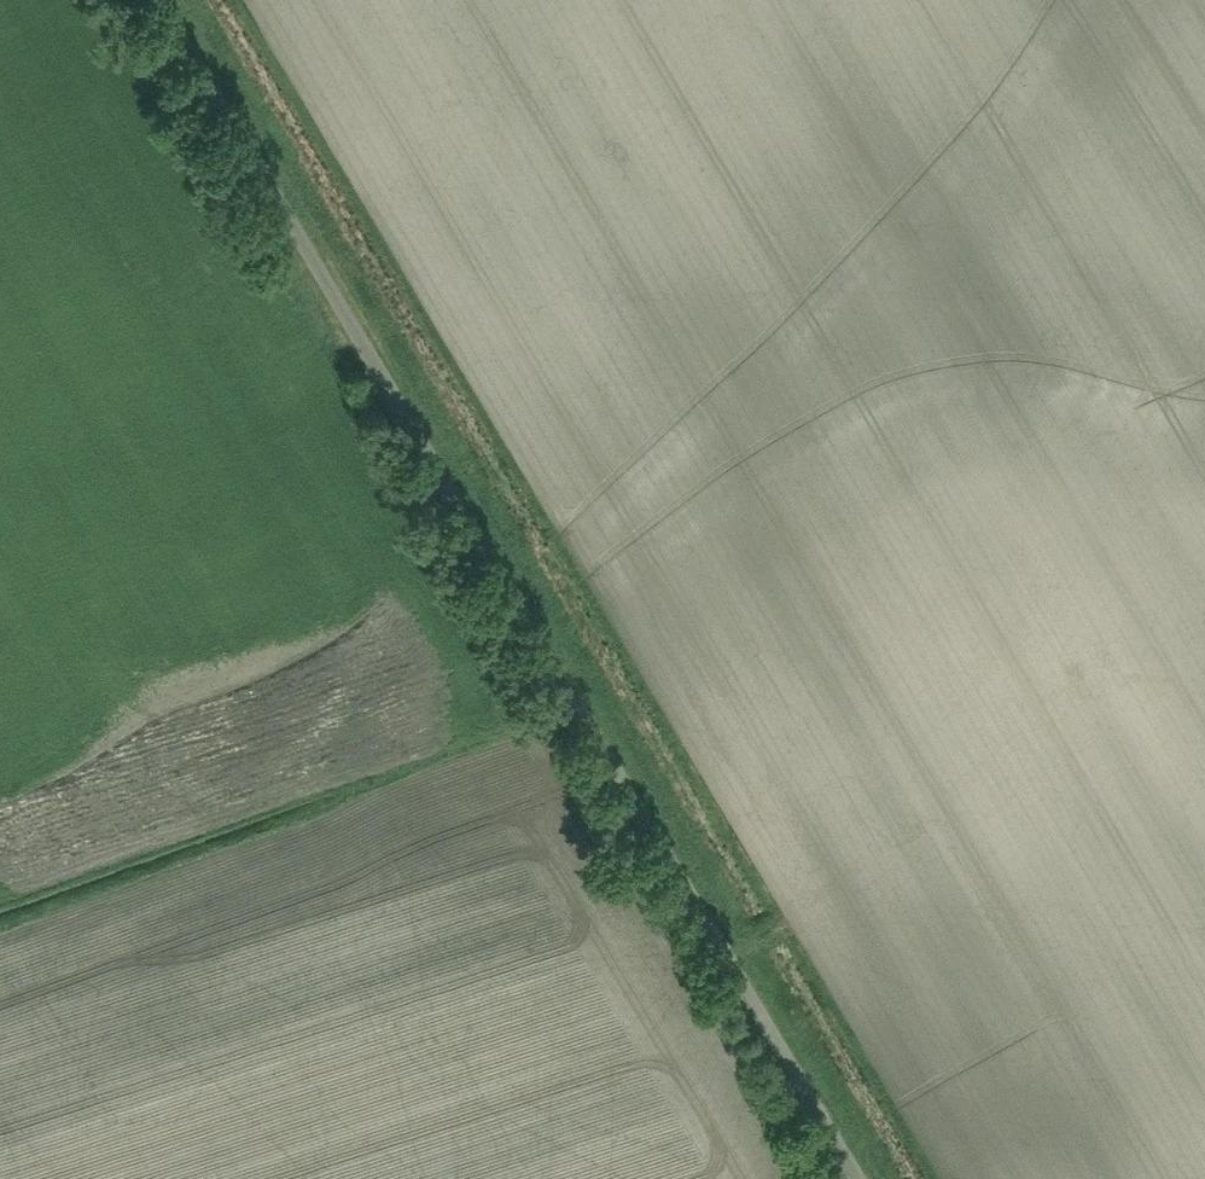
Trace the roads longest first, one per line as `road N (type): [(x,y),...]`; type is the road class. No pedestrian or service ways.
road 1 (residential): [(872,1178),(170,0)]

